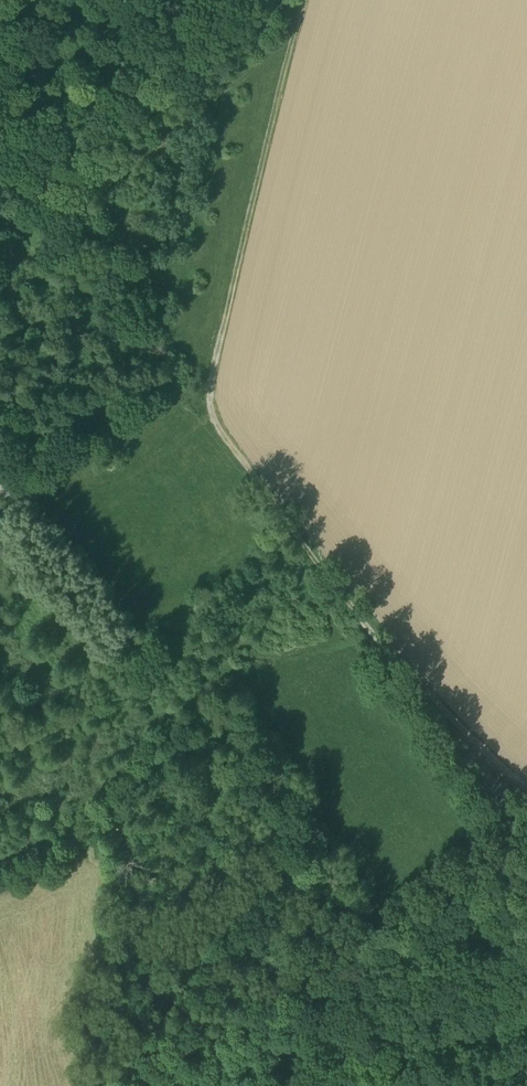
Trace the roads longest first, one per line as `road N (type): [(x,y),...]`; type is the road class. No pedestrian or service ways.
road 1 (track): [(526,790),(443,715),(203,417),(300,0)]

